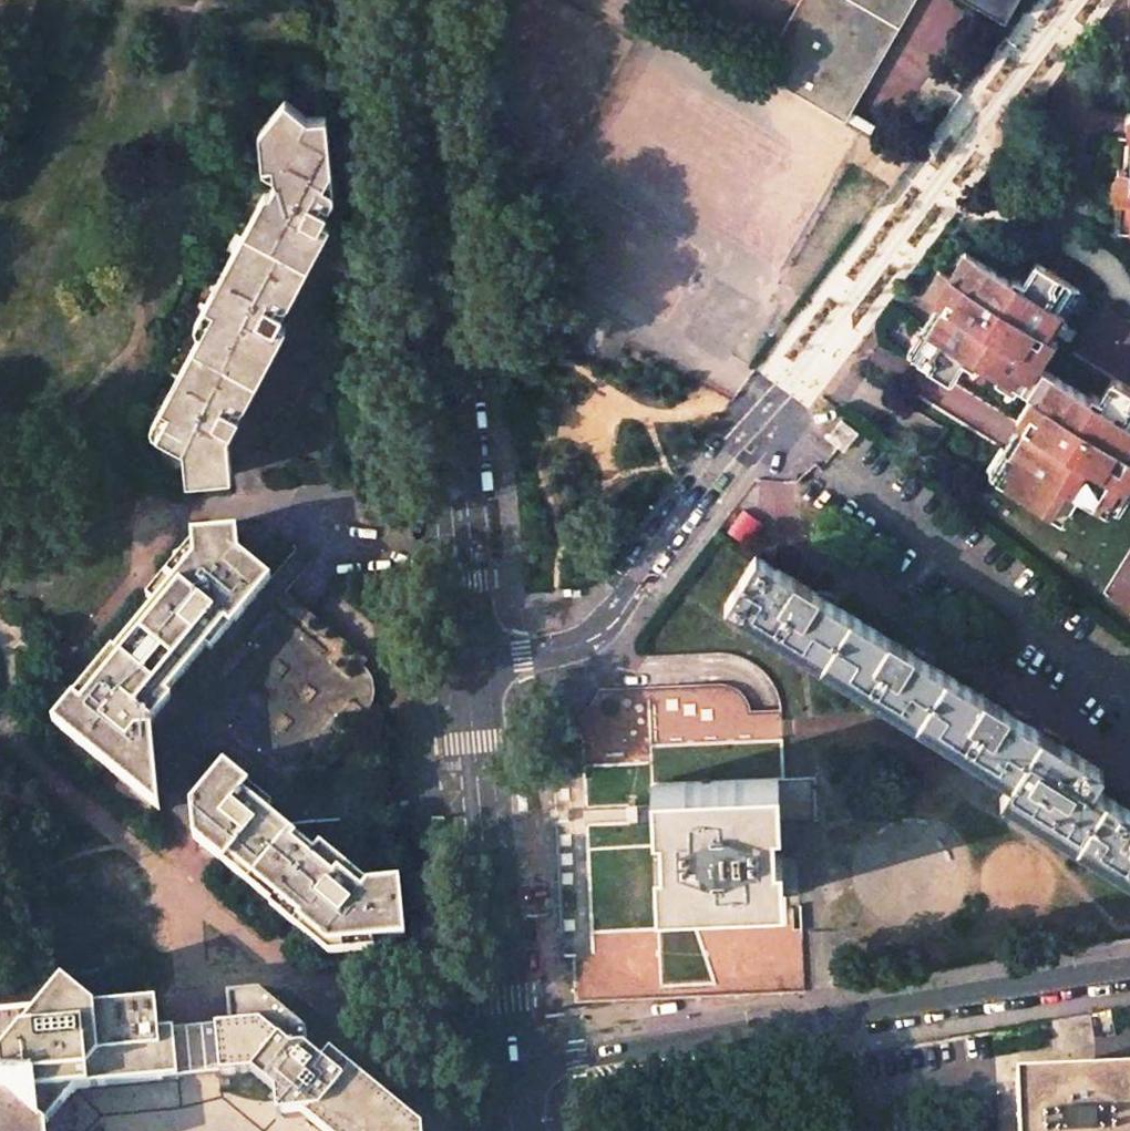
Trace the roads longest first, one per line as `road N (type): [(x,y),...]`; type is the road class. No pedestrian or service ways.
road 1 (residential): [(1076,0),(614,615)]
road 2 (primary): [(470,660),(424,143),(427,0)]
road 3 (residential): [(1129,971),(503,1070)]
road 4 (primary): [(503,1070),(470,660)]
road 5 (unclassified): [(614,615),(593,635),(555,652),(470,660)]

